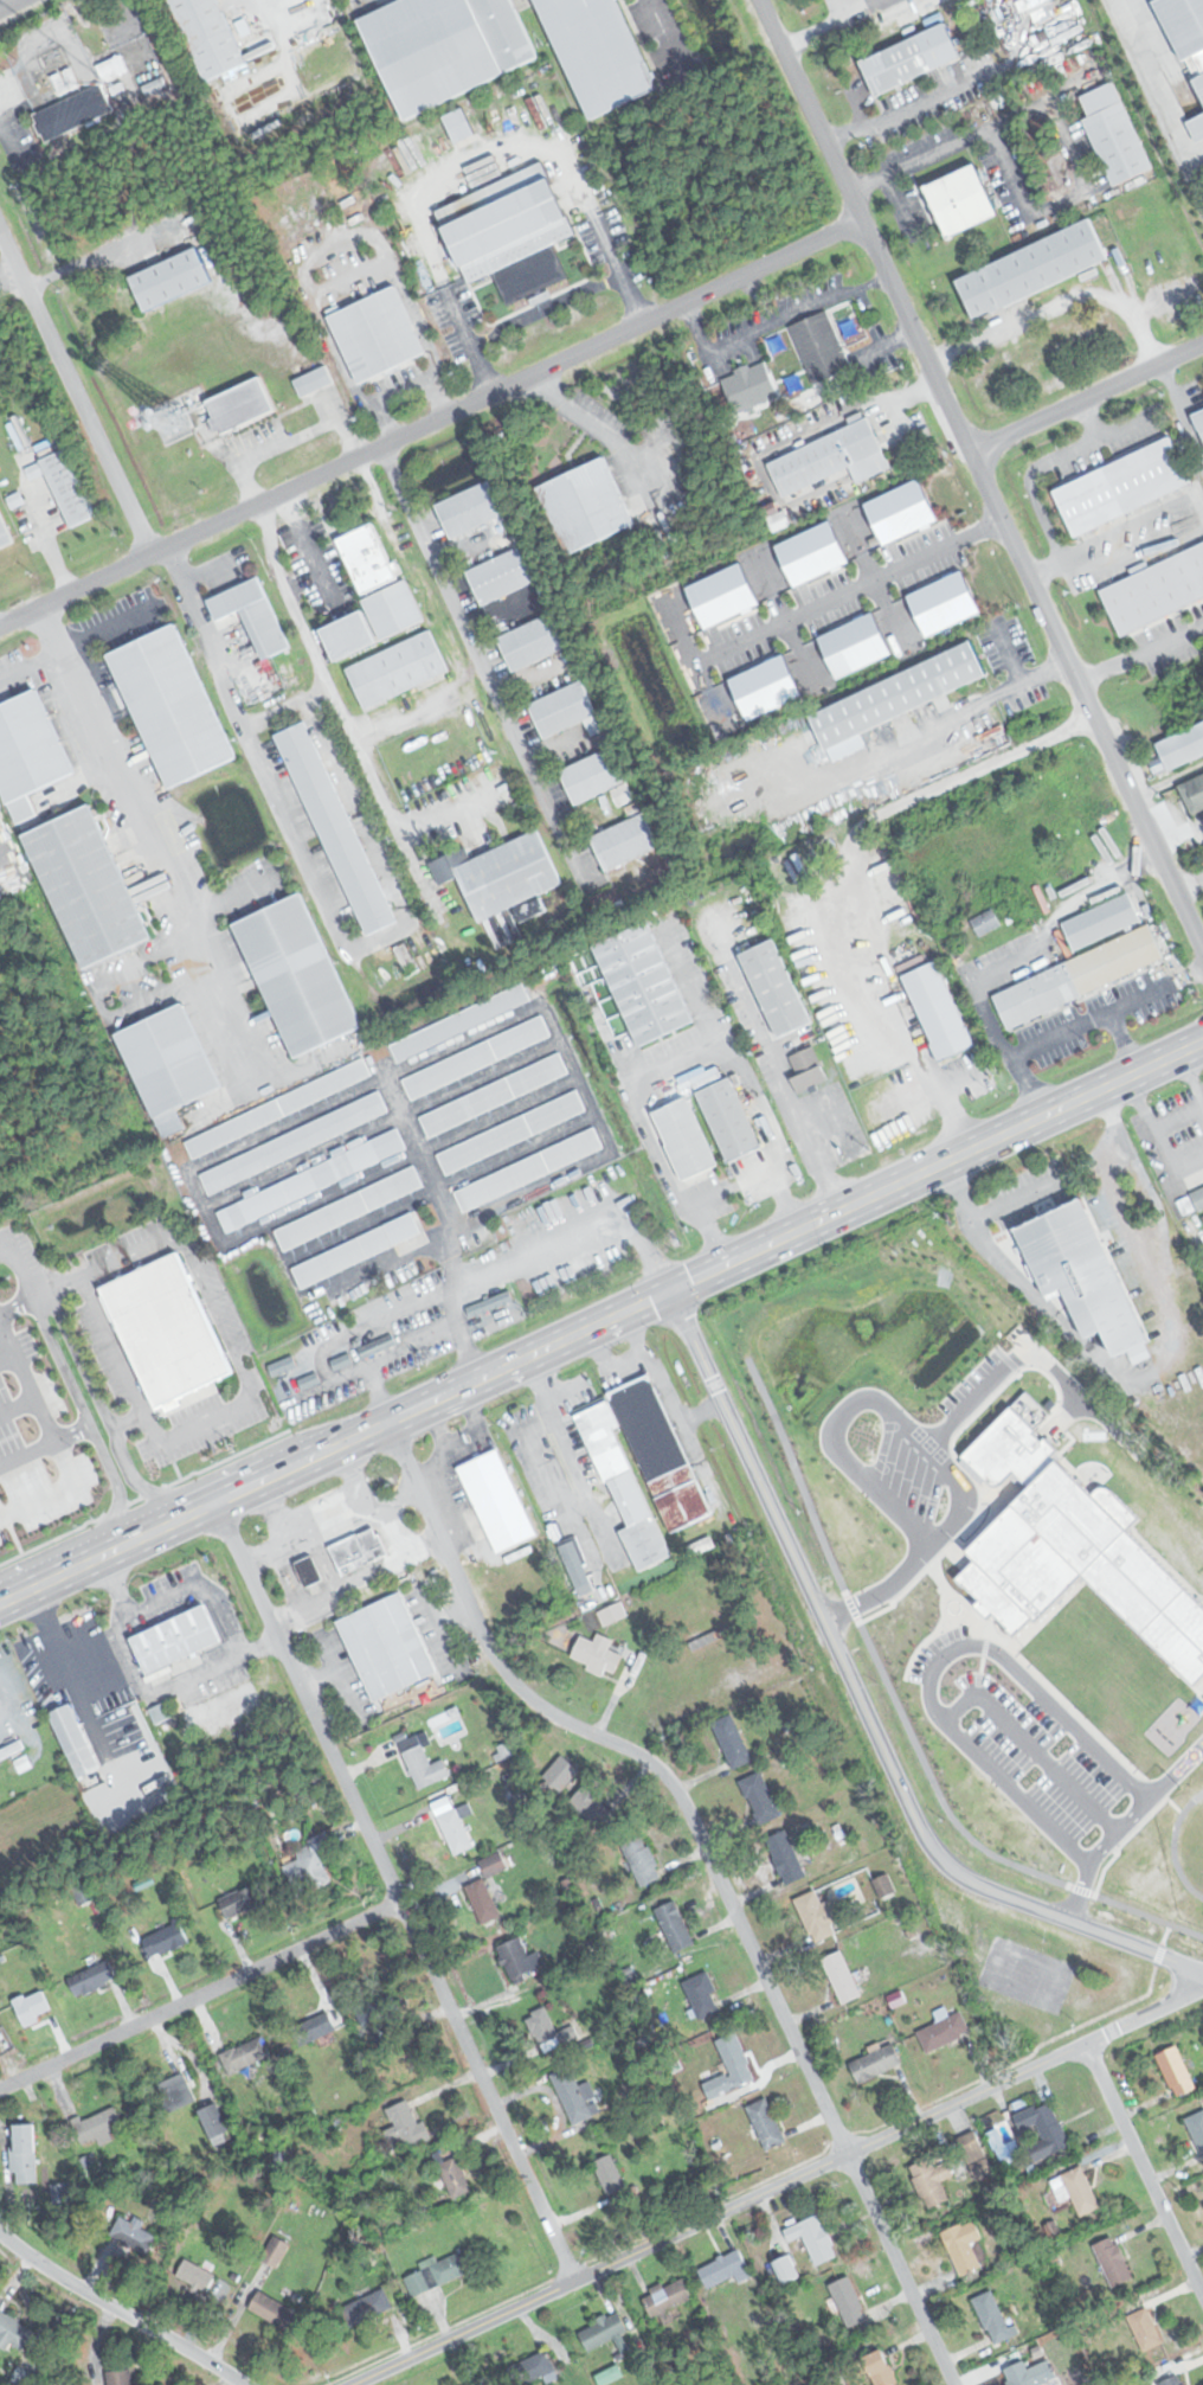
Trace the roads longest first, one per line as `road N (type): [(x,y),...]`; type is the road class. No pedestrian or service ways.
road 1 (primary): [(0,1603),(1202,1043)]
road 2 (residential): [(386,1422),(500,1668),(551,1714),(650,1763),(684,1808),(953,2384)]
road 3 (residential): [(1202,956),(1088,709),(1092,695),(969,455),(757,0)]
road 4 (residential): [(0,626),(861,220)]
road 5 (residential): [(349,2384),(1202,1987)]
road 6 (residential): [(669,1290),(935,1858),(974,1885),(1202,1971)]
road 7 (residential): [(214,1502),(405,1900),(573,2281)]
road 8 (residential): [(0,2087),(405,1900)]
road 9 (residential): [(148,554),(0,237)]
road 10 (residential): [(0,2234),(241,2384)]
road 11 (residential): [(1085,2043),(1202,2301)]
road 12 (residential): [(969,455),(1202,343)]

